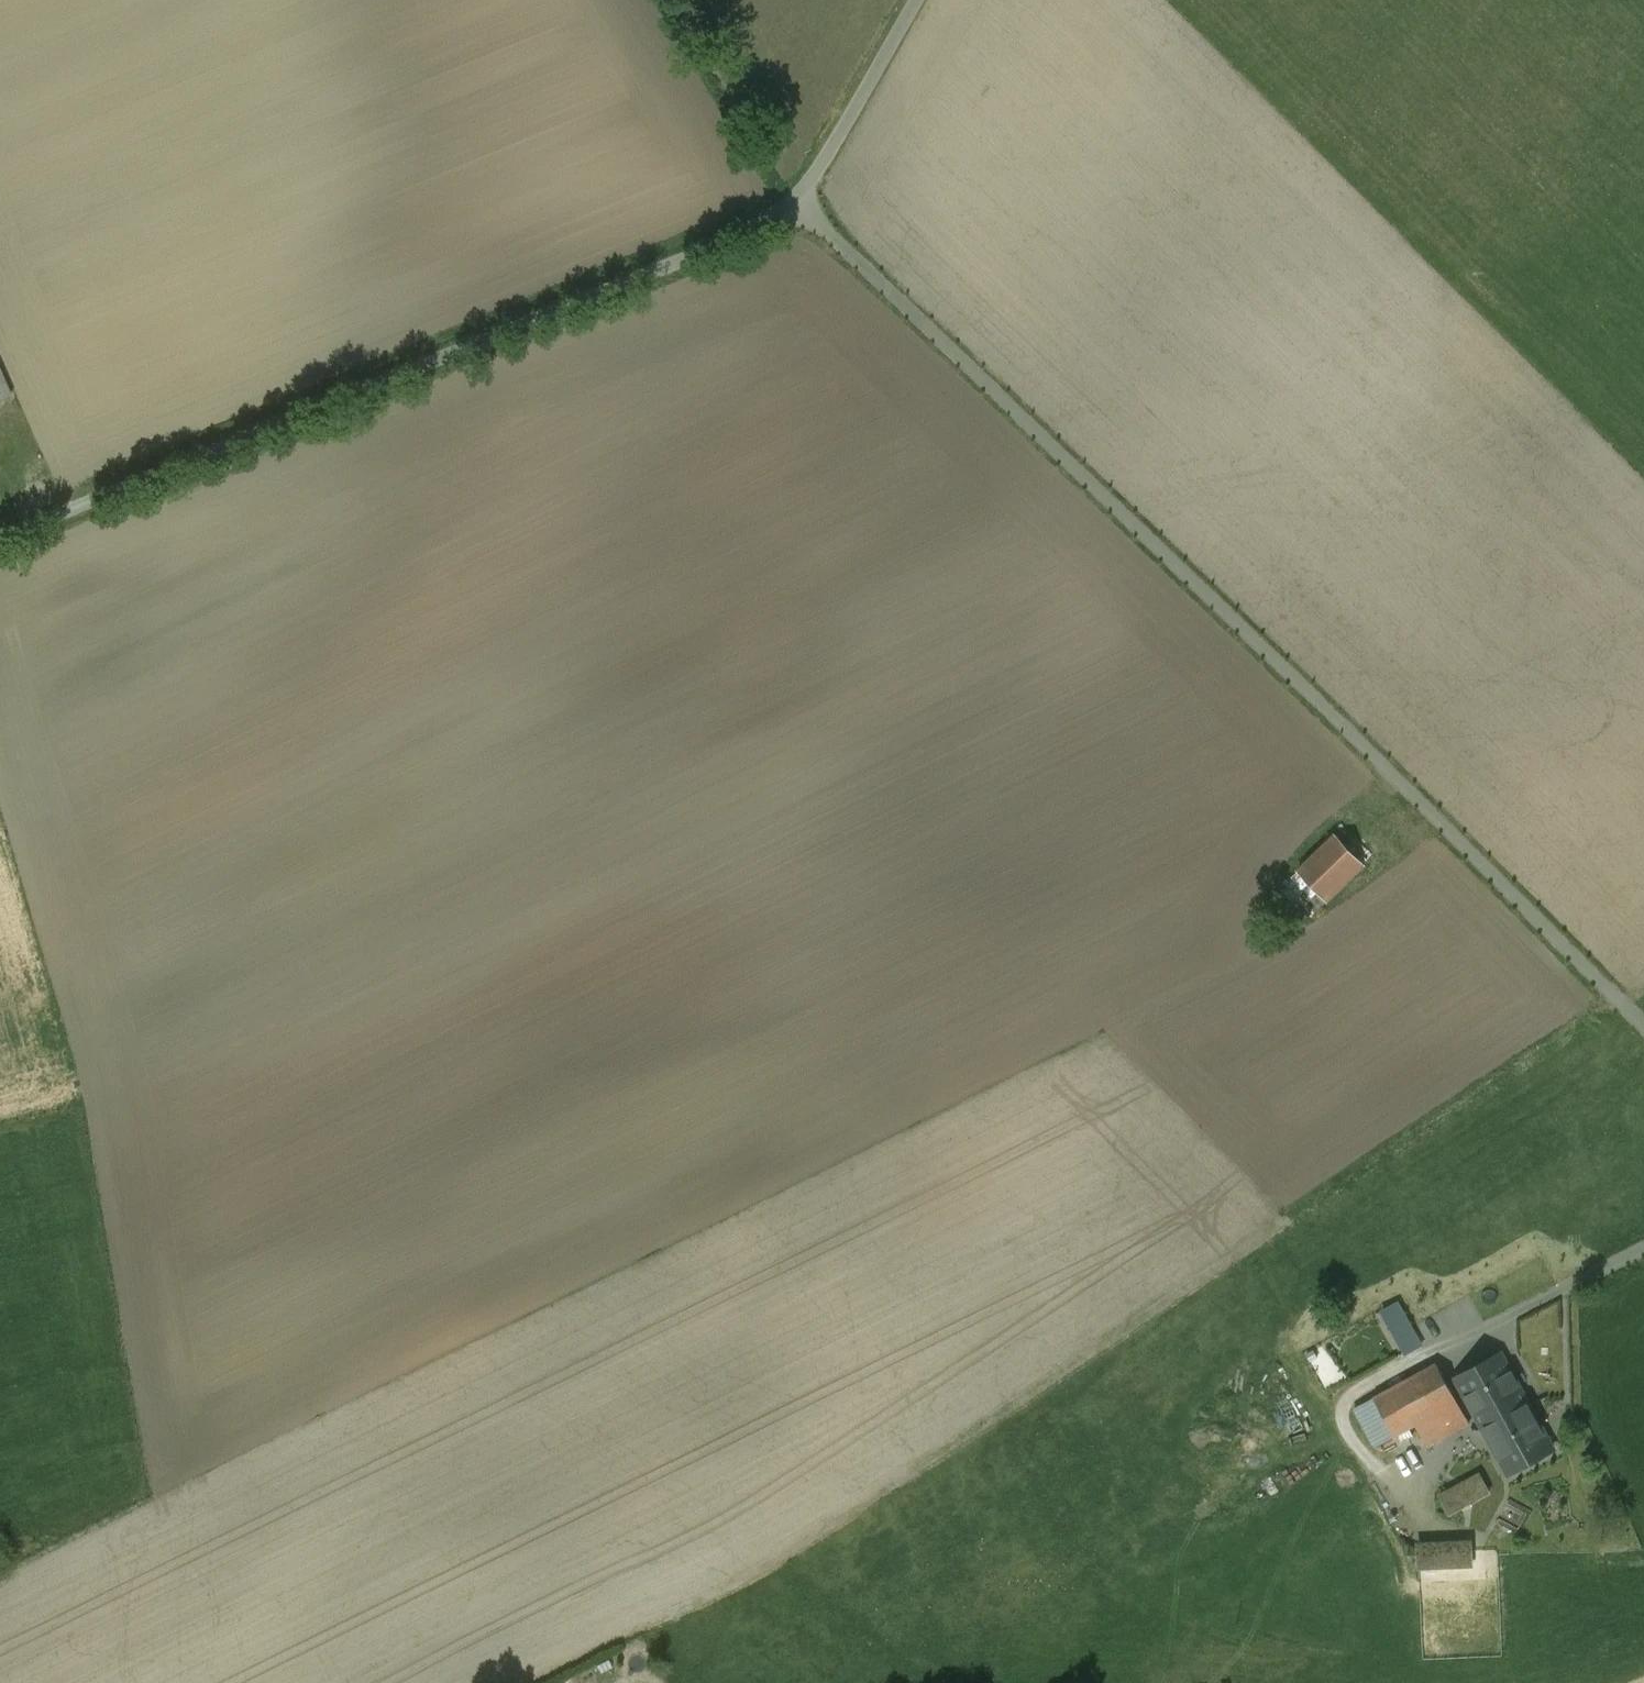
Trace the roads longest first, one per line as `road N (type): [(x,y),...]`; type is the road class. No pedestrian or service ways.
road 1 (unclassified): [(798,208),(1643,1025)]
road 2 (unclassified): [(798,208),(0,540)]
road 3 (unclassified): [(917,0),(798,208)]
road 4 (unclassified): [(1643,1249),(1515,1315)]

